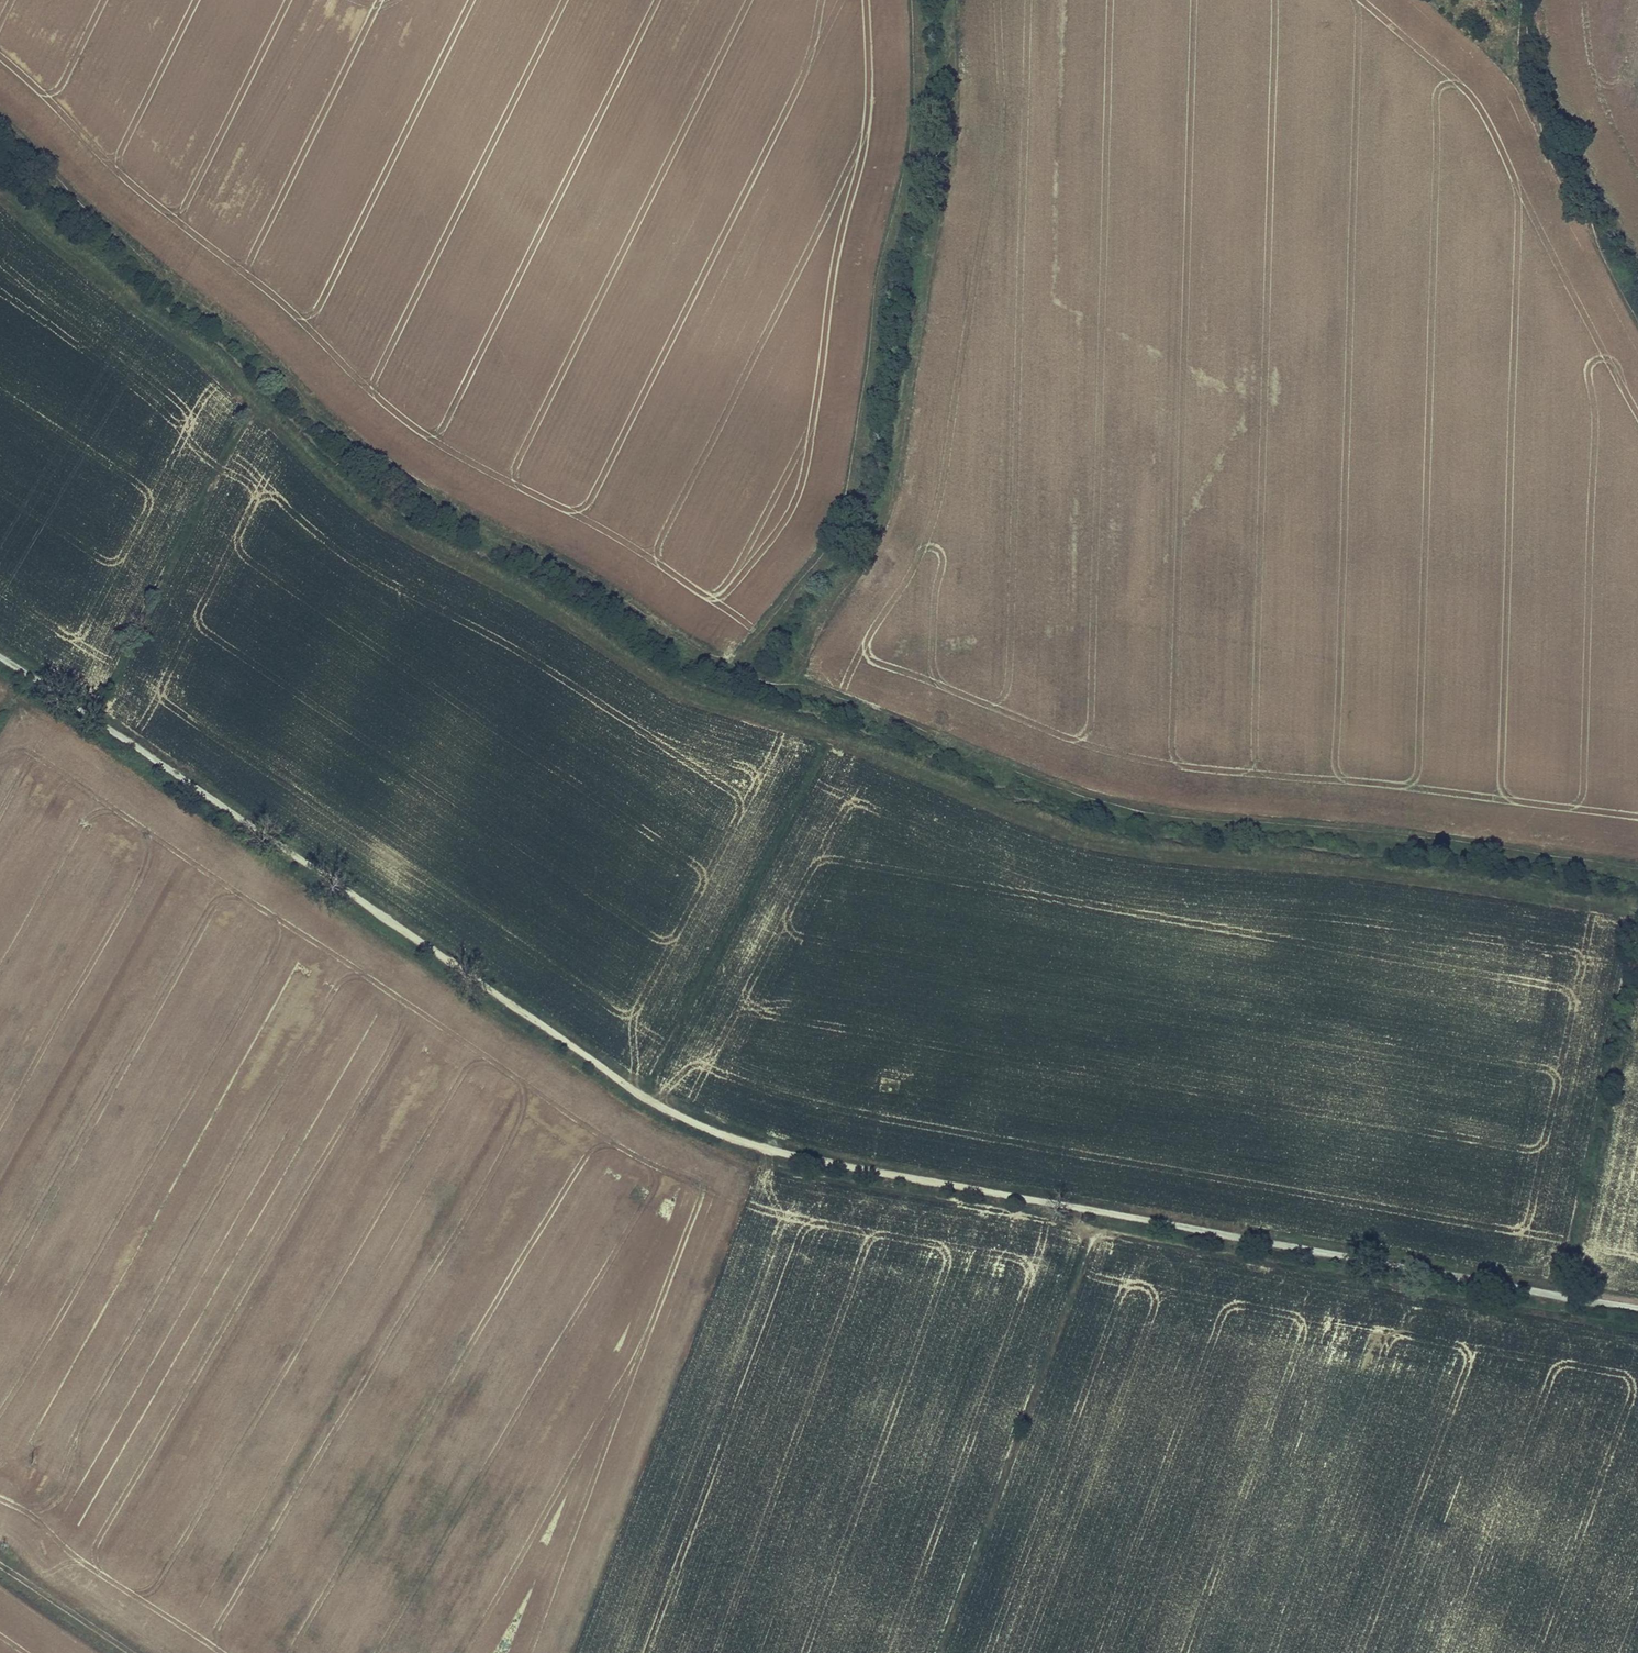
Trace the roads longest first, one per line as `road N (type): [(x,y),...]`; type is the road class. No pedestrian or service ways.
road 1 (track): [(0,660),(622,1084),(699,1126),(848,1169),(1637,1311)]
road 2 (track): [(133,1652),(0,1564)]

